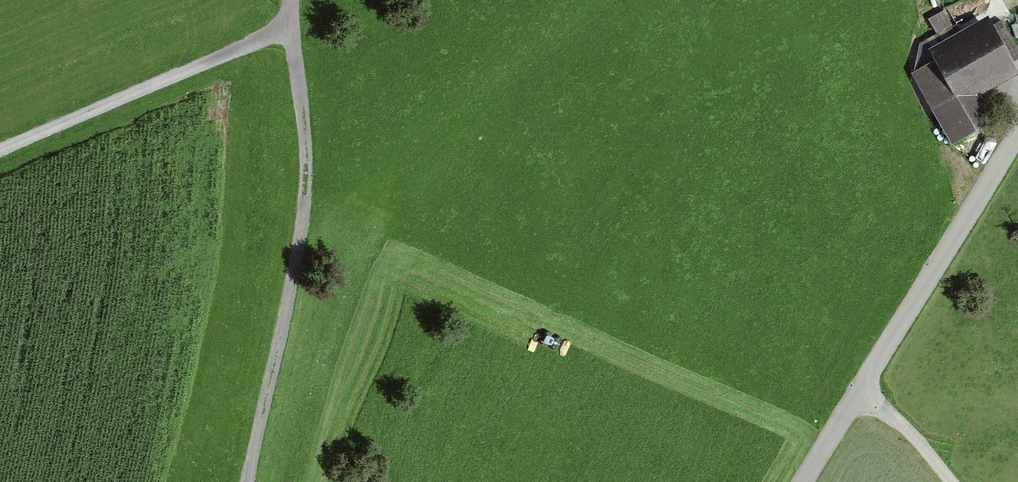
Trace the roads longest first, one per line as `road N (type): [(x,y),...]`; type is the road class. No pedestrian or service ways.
road 1 (track): [(242,481),(310,169),(292,10)]
road 2 (track): [(291,0),(273,34),(0,152)]
road 3 (unclassified): [(865,387),(1017,127)]
road 4 (track): [(947,481),(865,387)]

